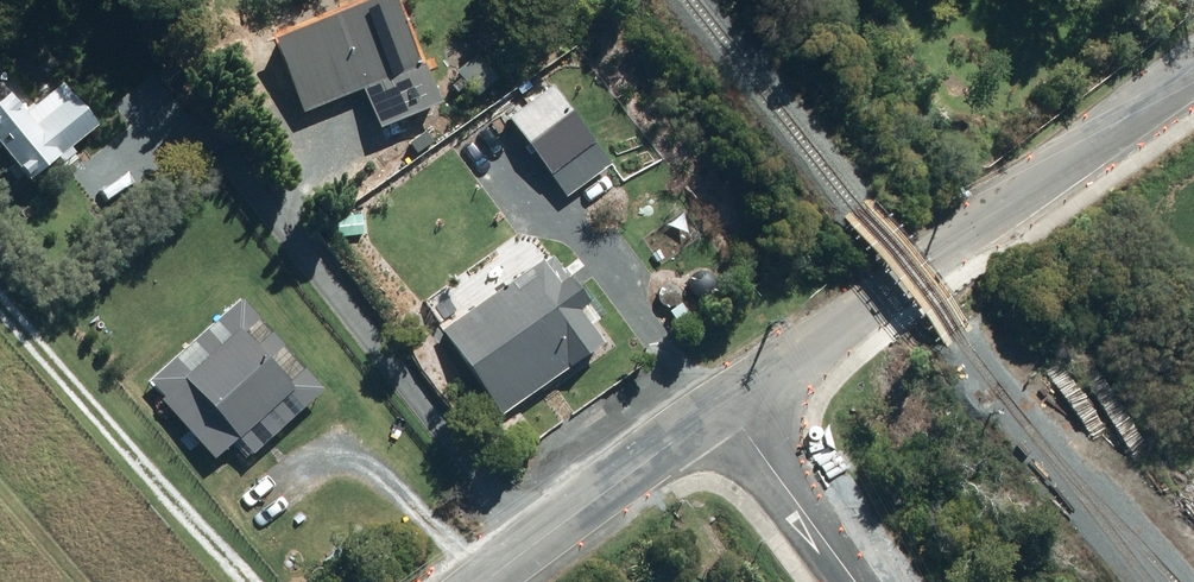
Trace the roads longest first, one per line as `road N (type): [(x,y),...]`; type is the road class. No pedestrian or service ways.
road 1 (tertiary): [(1193,70),(725,407)]
road 2 (tertiary): [(725,407),(490,581)]
road 3 (residential): [(857,581),(725,407)]

